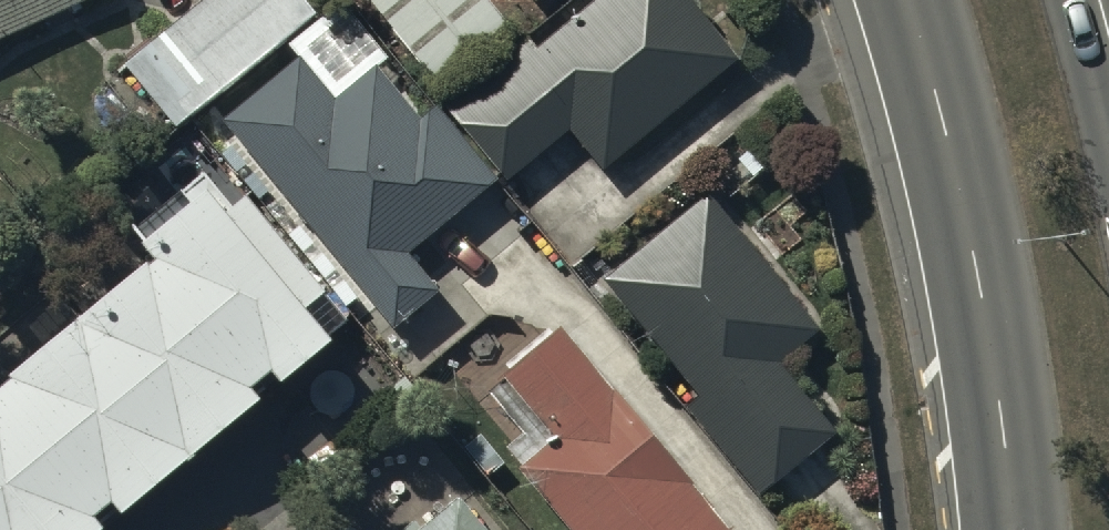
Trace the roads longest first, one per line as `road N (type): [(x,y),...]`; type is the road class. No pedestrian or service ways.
road 1 (primary): [(1014,529),(977,267),(909,0)]

